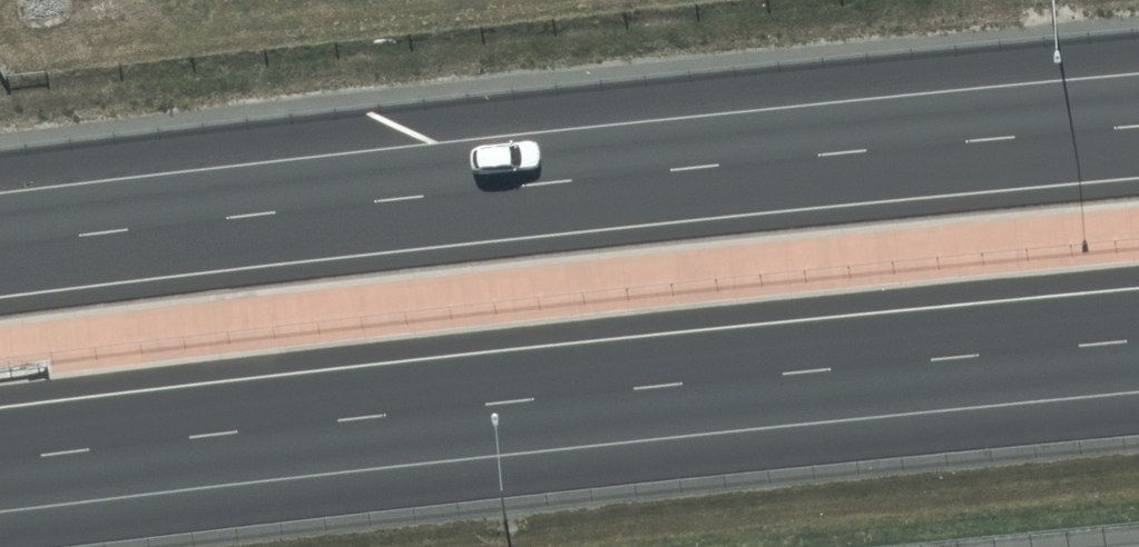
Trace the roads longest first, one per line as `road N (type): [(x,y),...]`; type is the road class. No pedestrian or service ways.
road 1 (motorway): [(1138,340),(0,460)]
road 2 (motorway): [(0,245),(1138,127)]

